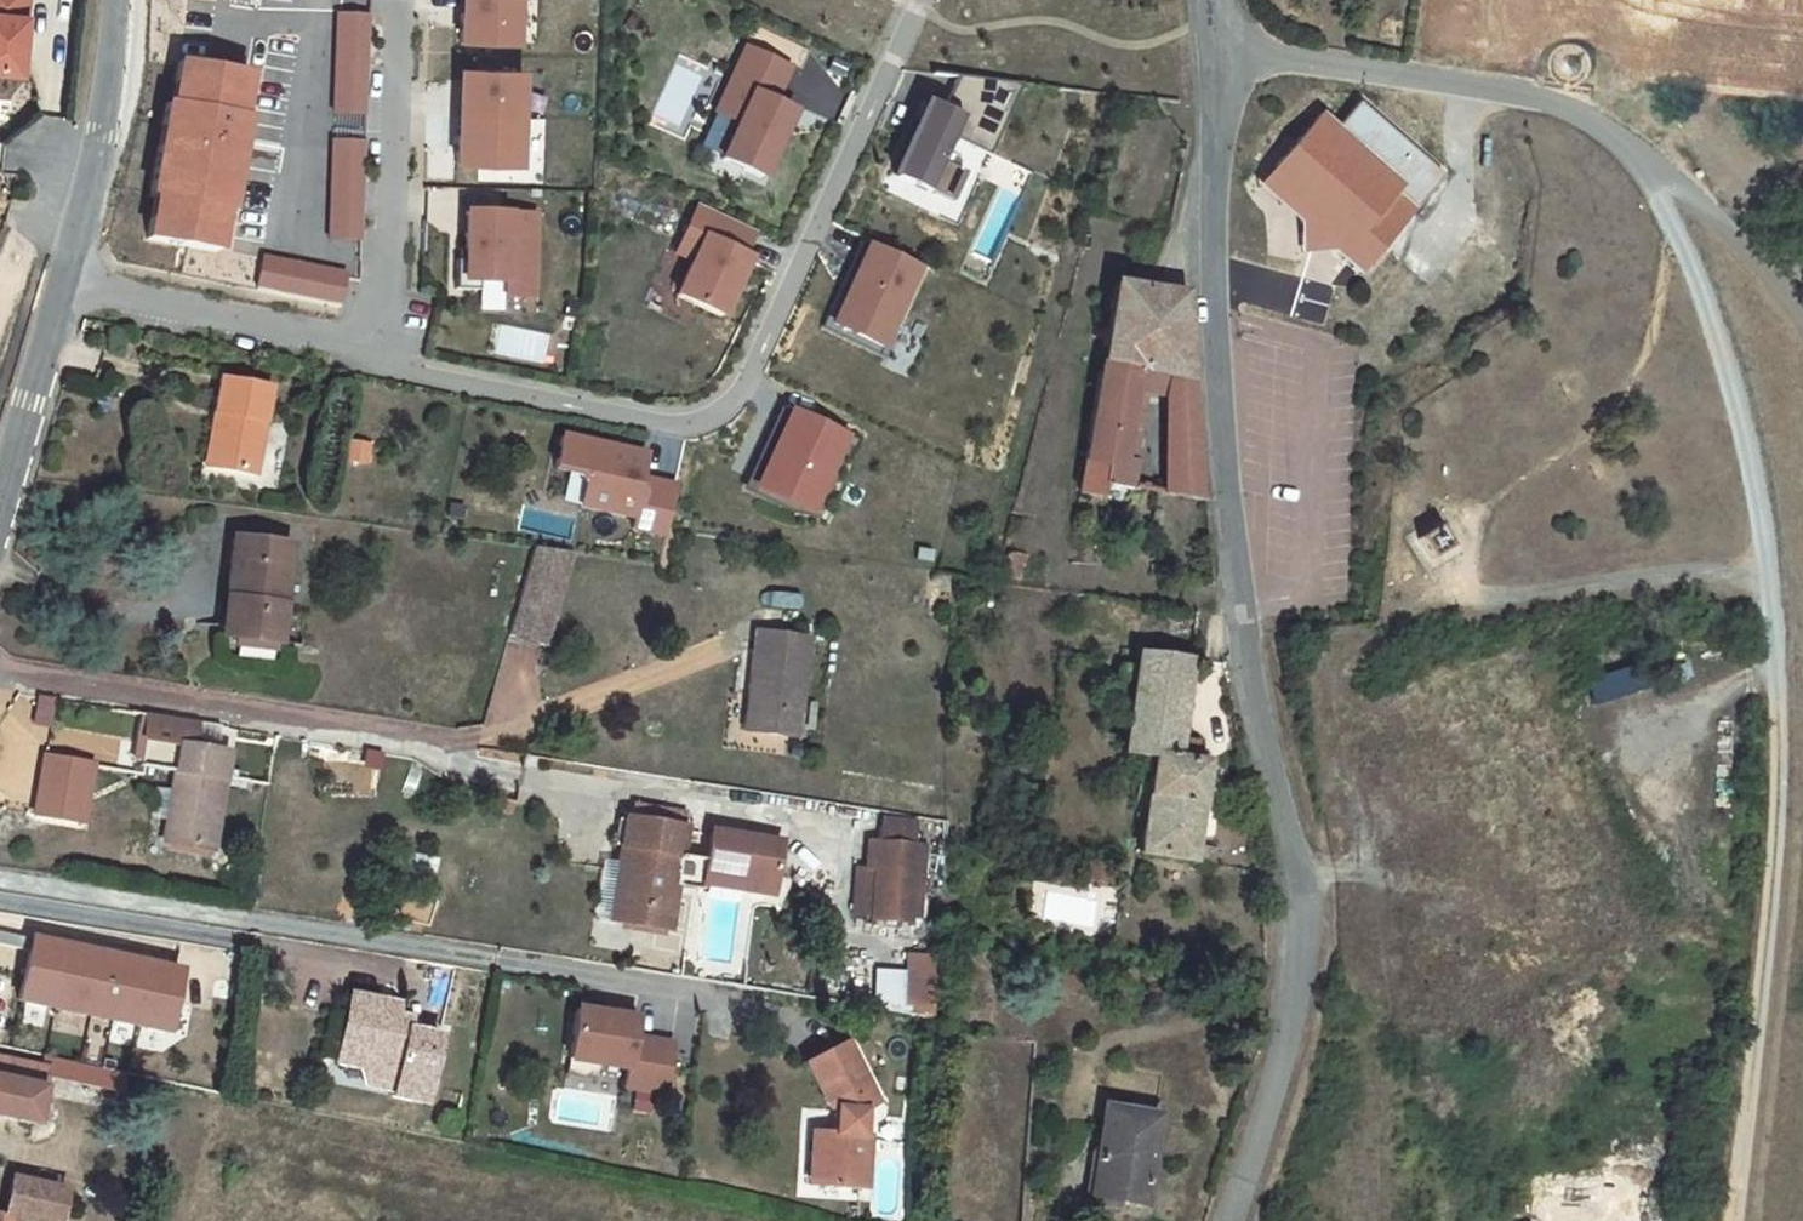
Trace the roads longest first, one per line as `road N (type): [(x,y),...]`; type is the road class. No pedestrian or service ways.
road 1 (residential): [(1217,41),(1210,389),(1241,640),(1300,875),(1302,931),(1283,1054),(1229,1220)]
road 2 (track): [(1733,1220),(1778,822),(1771,574),(1745,428),(1706,300),(1633,154)]
road 3 (residential): [(378,351),(421,376),(682,428),(720,415),(743,394),(921,0)]
road 4 (residential): [(1802,315),(1697,203),(1567,109),(1217,41)]
road 5 (track): [(1300,875),(1349,865),(1371,1006),(1379,1135),(1372,1220)]
road 6 (residential): [(395,0),(389,282),(378,351)]
road 7 (residential): [(63,280),(378,351)]
road 8 (tertiary): [(63,280),(103,135),(119,0)]
road 9 (tertiary): [(0,499),(63,280)]

